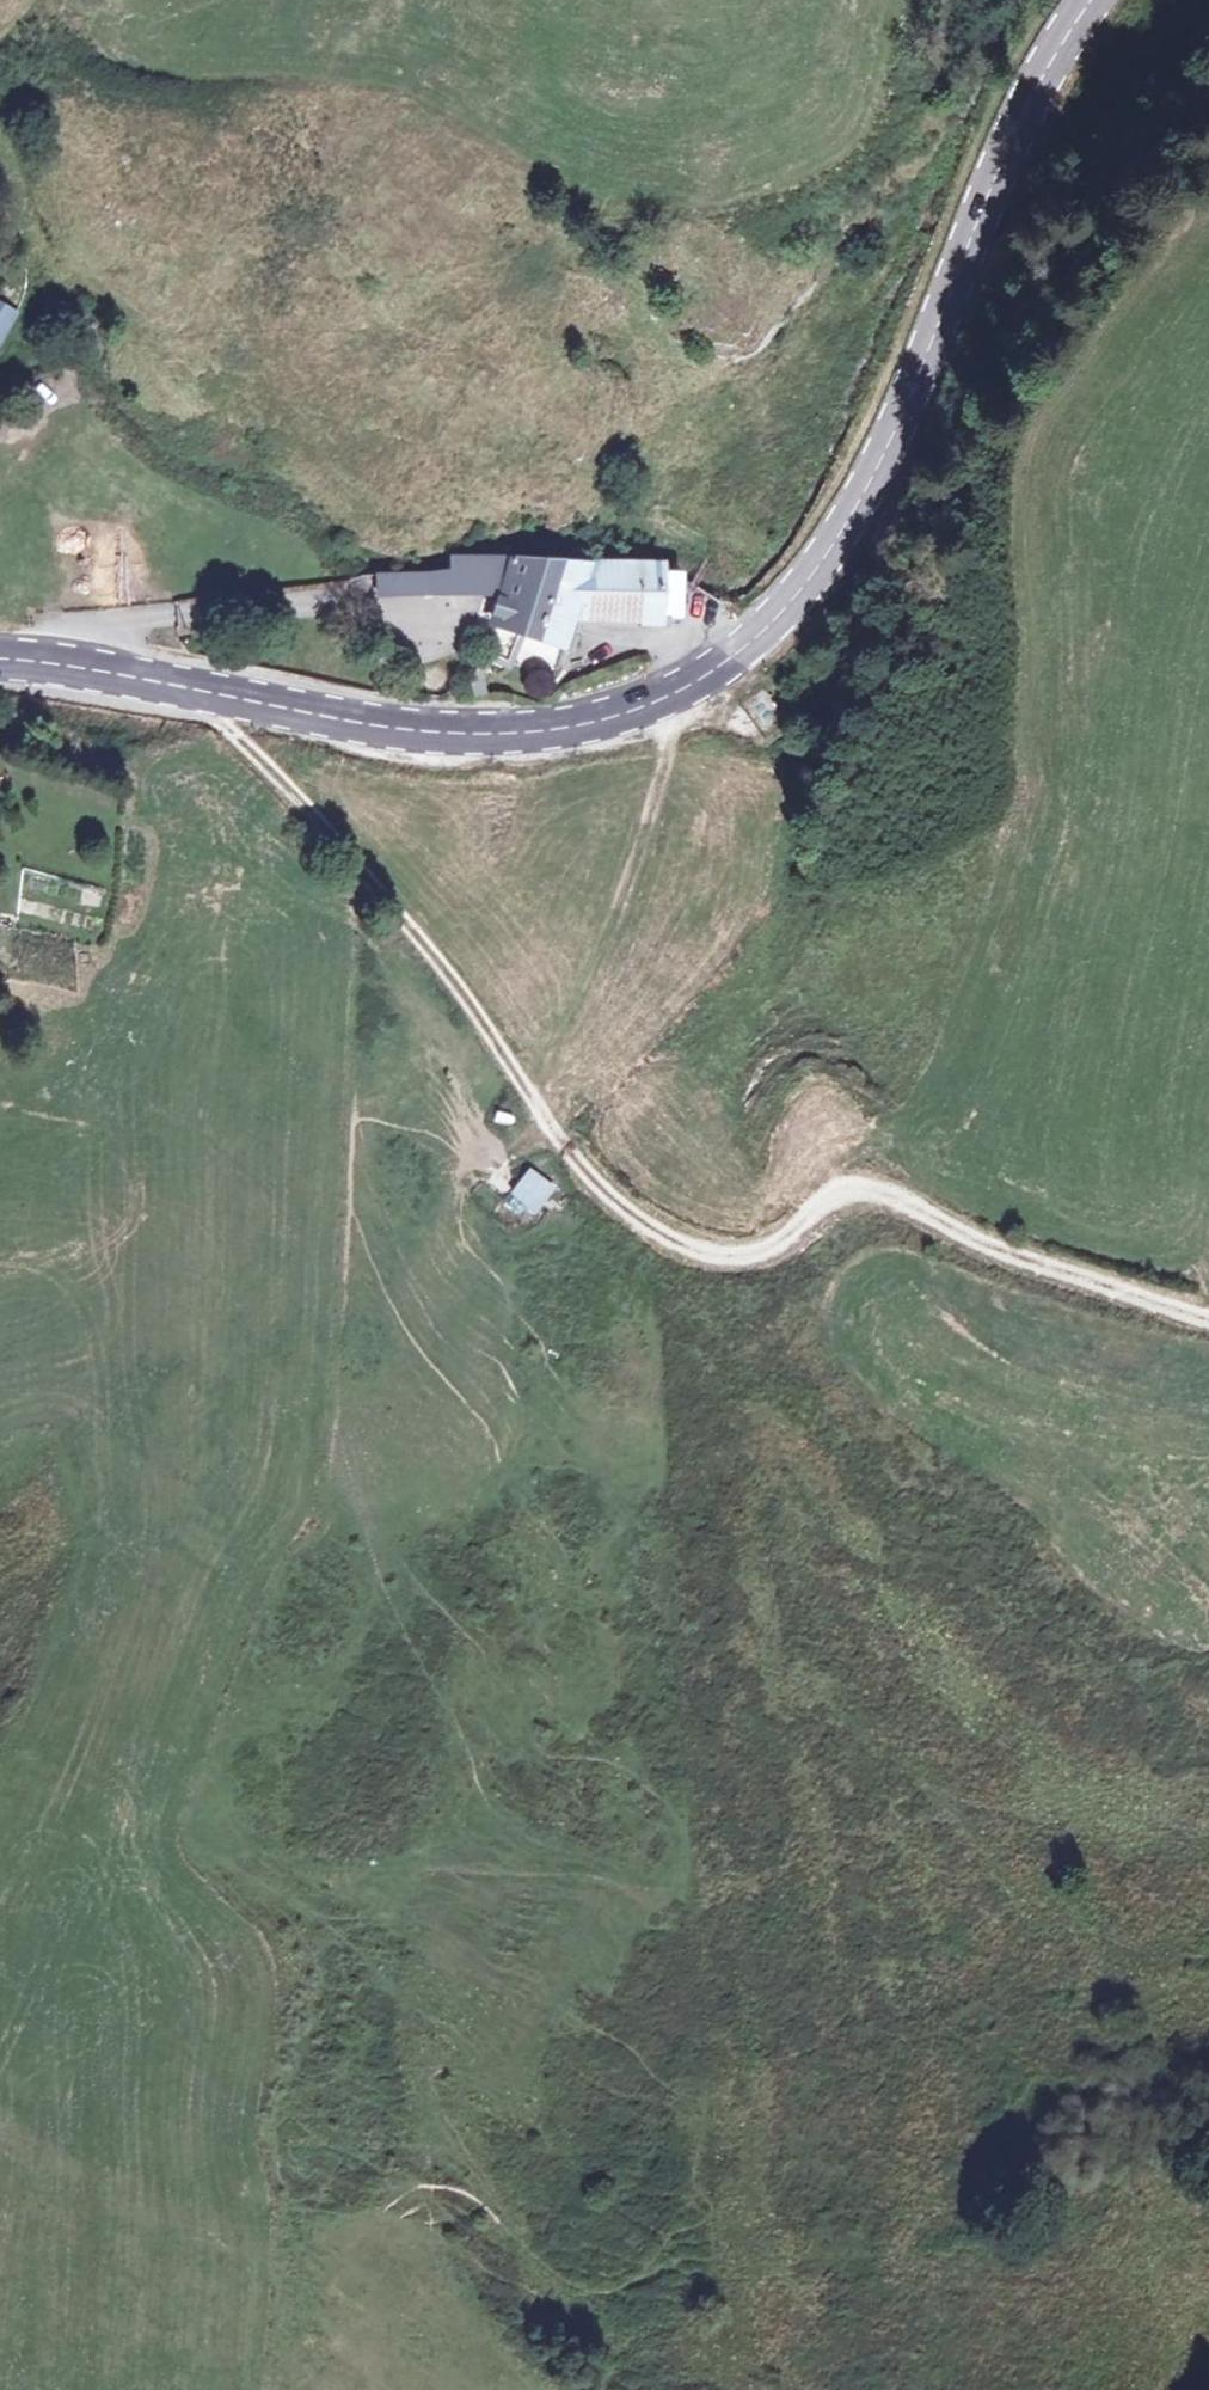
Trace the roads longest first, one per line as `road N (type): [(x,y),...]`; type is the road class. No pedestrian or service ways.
road 1 (secondary): [(1077,0),(1039,70),(899,410),(838,533),(793,604),(718,670),(677,694),(578,728),(455,737),(119,677),(0,666)]
road 2 (track): [(1208,1318),(1053,1270),(862,1188),(838,1188),(768,1253),(710,1255),(668,1239),(560,1146),(463,993),(313,815),(191,693)]

